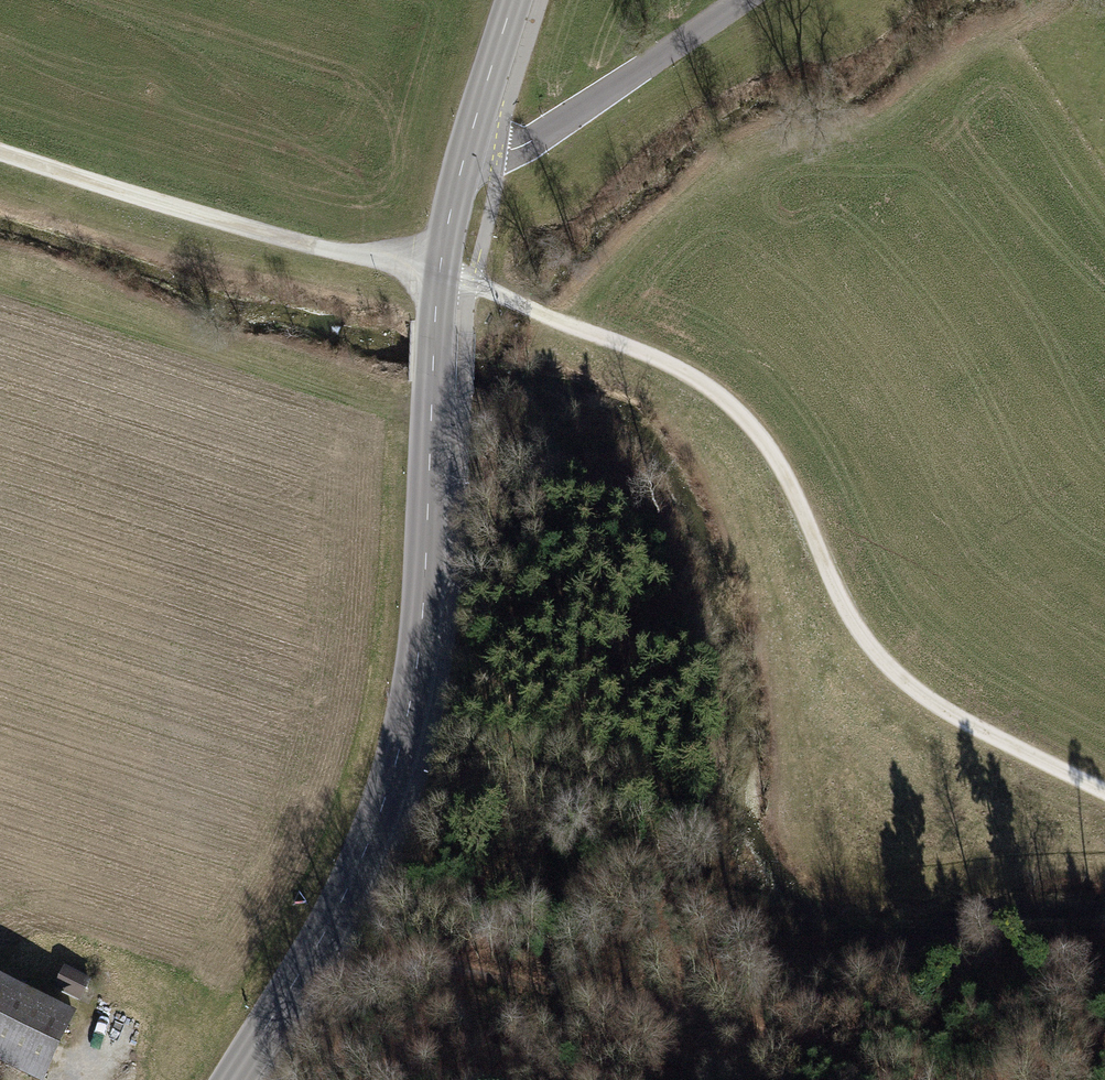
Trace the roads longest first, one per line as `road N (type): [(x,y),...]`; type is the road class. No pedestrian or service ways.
road 1 (tertiary): [(234,1079),(327,942),(366,861),(413,706),(439,277),(469,141)]
road 2 (track): [(1104,792),(920,694),(879,659),(844,610),(768,441),(718,390),(473,284)]
road 3 (track): [(871,1079),(839,1061),(754,1035),(418,966),(376,978),(305,1060),(278,1070),(251,1055)]
road 4 (track): [(473,284),(196,215),(0,151)]
road 5 (unclassified): [(741,0),(526,144),(500,150),(469,141)]
road 6 (tertiary): [(469,141),(514,0)]

